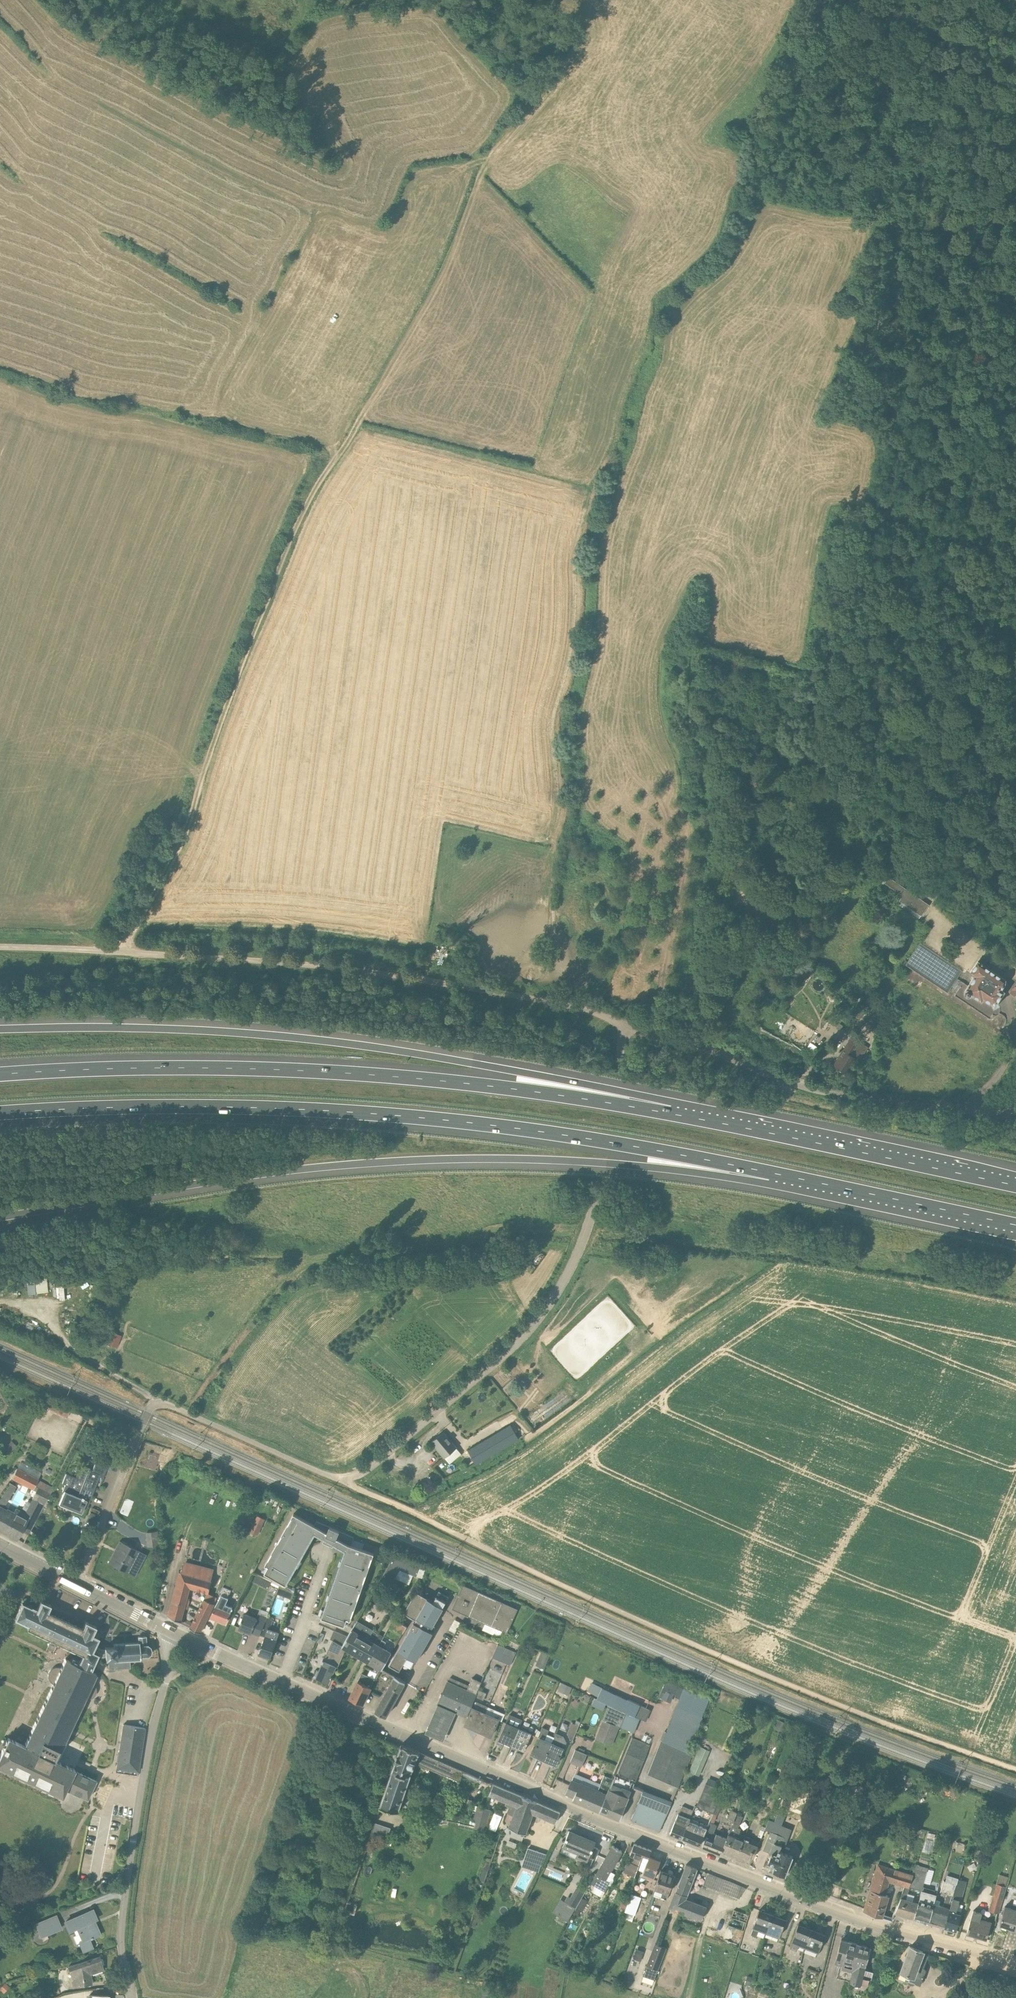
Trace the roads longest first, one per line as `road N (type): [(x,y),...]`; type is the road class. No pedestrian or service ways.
road 1 (unclassified): [(77,1585),(153,1406),(176,1408),(340,1479),(369,1468),(517,1343),(559,1288),(586,1233),(623,1021)]
road 2 (tertiary): [(1015,1967),(665,1847),(281,1681)]
road 3 (motorway): [(0,1115),(214,1108),(362,1114),(538,1131),(773,1173)]
road 4 (motorway): [(0,1219),(258,1175),(386,1163),(773,1173)]
road 5 (track): [(1015,1769),(719,1655),(340,1479)]
road 6 (motorway): [(670,1114),(519,1072),(324,1040),(144,1028),(0,1030)]
road 7 (motorway): [(670,1114),(489,1086),(279,1068),(0,1073)]
road 8 (unclassified): [(623,1021),(408,977),(257,958),(0,947)]
road 9 (track): [(126,951),(178,848),(271,584),(337,455)]
road 10 (unclassified): [(1003,1114),(787,1079),(623,1021)]
road 11 (residential): [(130,1997),(124,1901),(172,1631)]
road 12 (motorway): [(1015,1186),(670,1114)]
road 13 (motorway): [(773,1173),(1015,1225)]
road 14 (track): [(879,224),(898,217),(954,235),(1015,239)]
road 15 (residential): [(281,1681),(328,1557)]
road 16 (tertiary): [(281,1681),(172,1631)]

